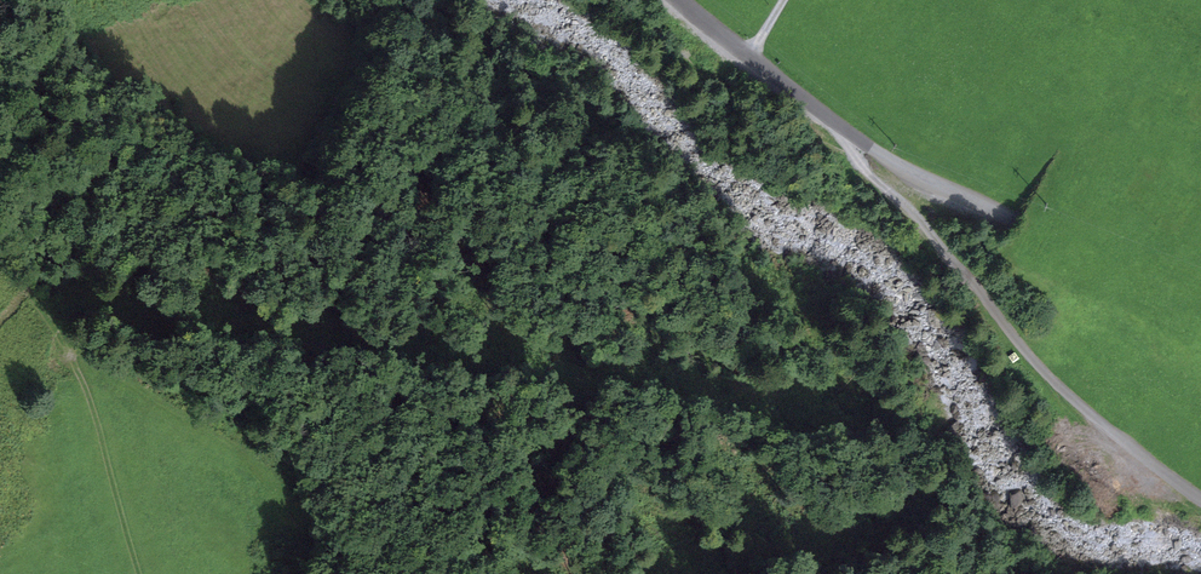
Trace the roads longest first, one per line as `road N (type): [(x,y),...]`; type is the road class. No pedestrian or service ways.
road 1 (tertiary): [(682,0),(899,166),(1200,317)]
road 2 (track): [(1200,500),(1034,363),(926,226),(855,159),(838,123)]
road 3 (track): [(140,573),(82,377),(0,255)]
road 4 (track): [(68,350),(229,447),(312,526)]

